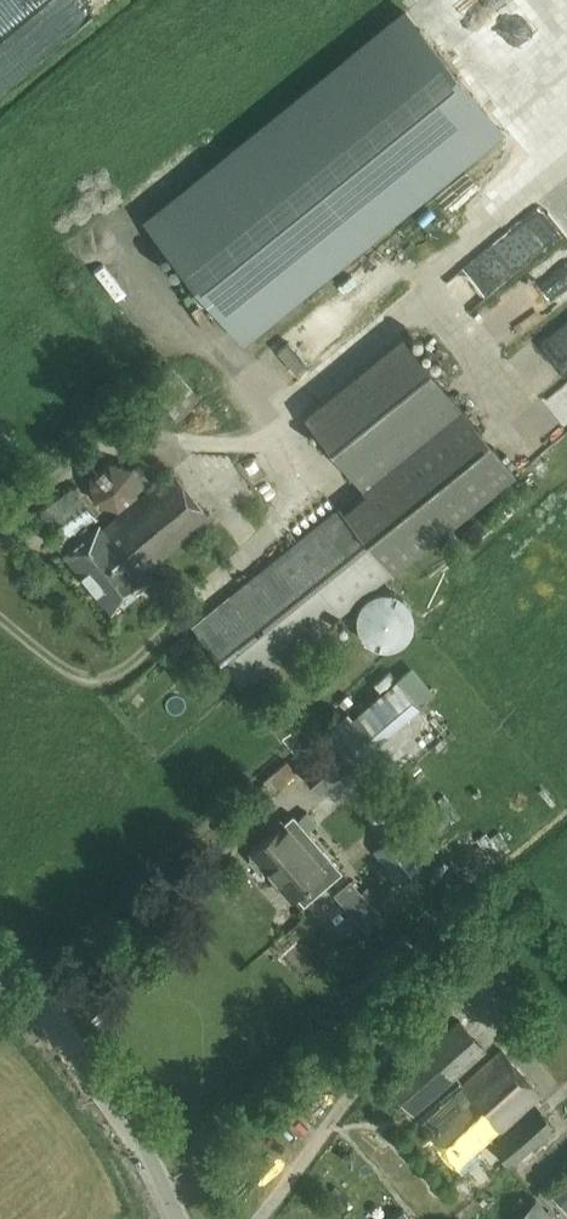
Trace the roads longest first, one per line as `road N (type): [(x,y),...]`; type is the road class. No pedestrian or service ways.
road 1 (tertiary): [(175,1218),(128,1124),(0,972)]

